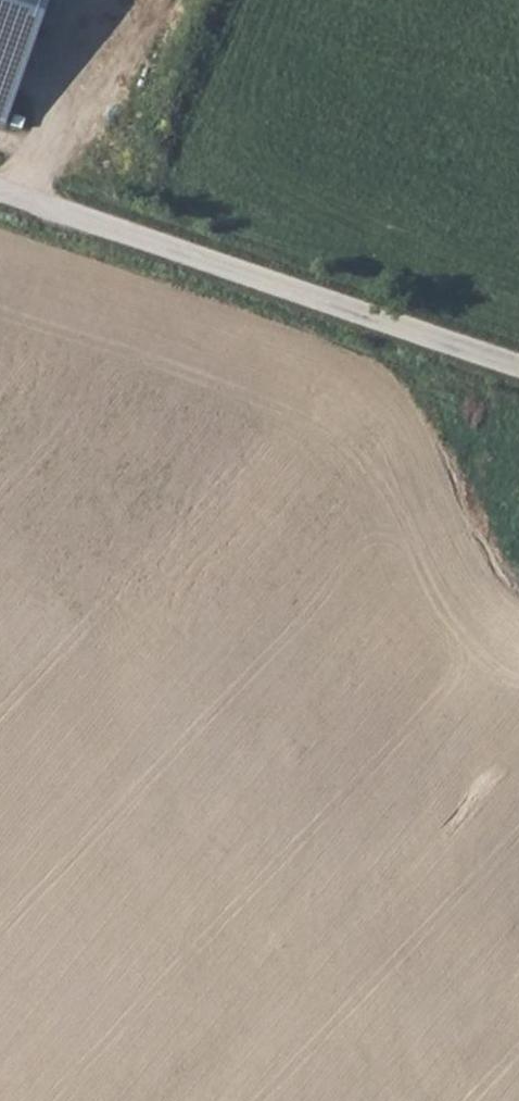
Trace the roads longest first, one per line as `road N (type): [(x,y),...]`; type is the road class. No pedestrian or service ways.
road 1 (unclassified): [(0,188),(518,366)]

